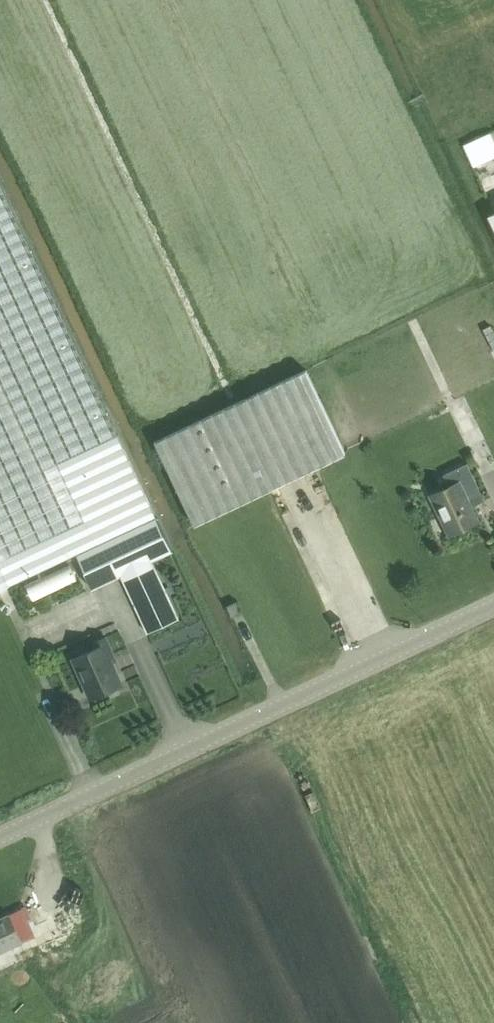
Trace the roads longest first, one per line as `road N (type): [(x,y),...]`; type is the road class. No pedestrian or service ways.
road 1 (unclassified): [(0,836),(493,607)]

